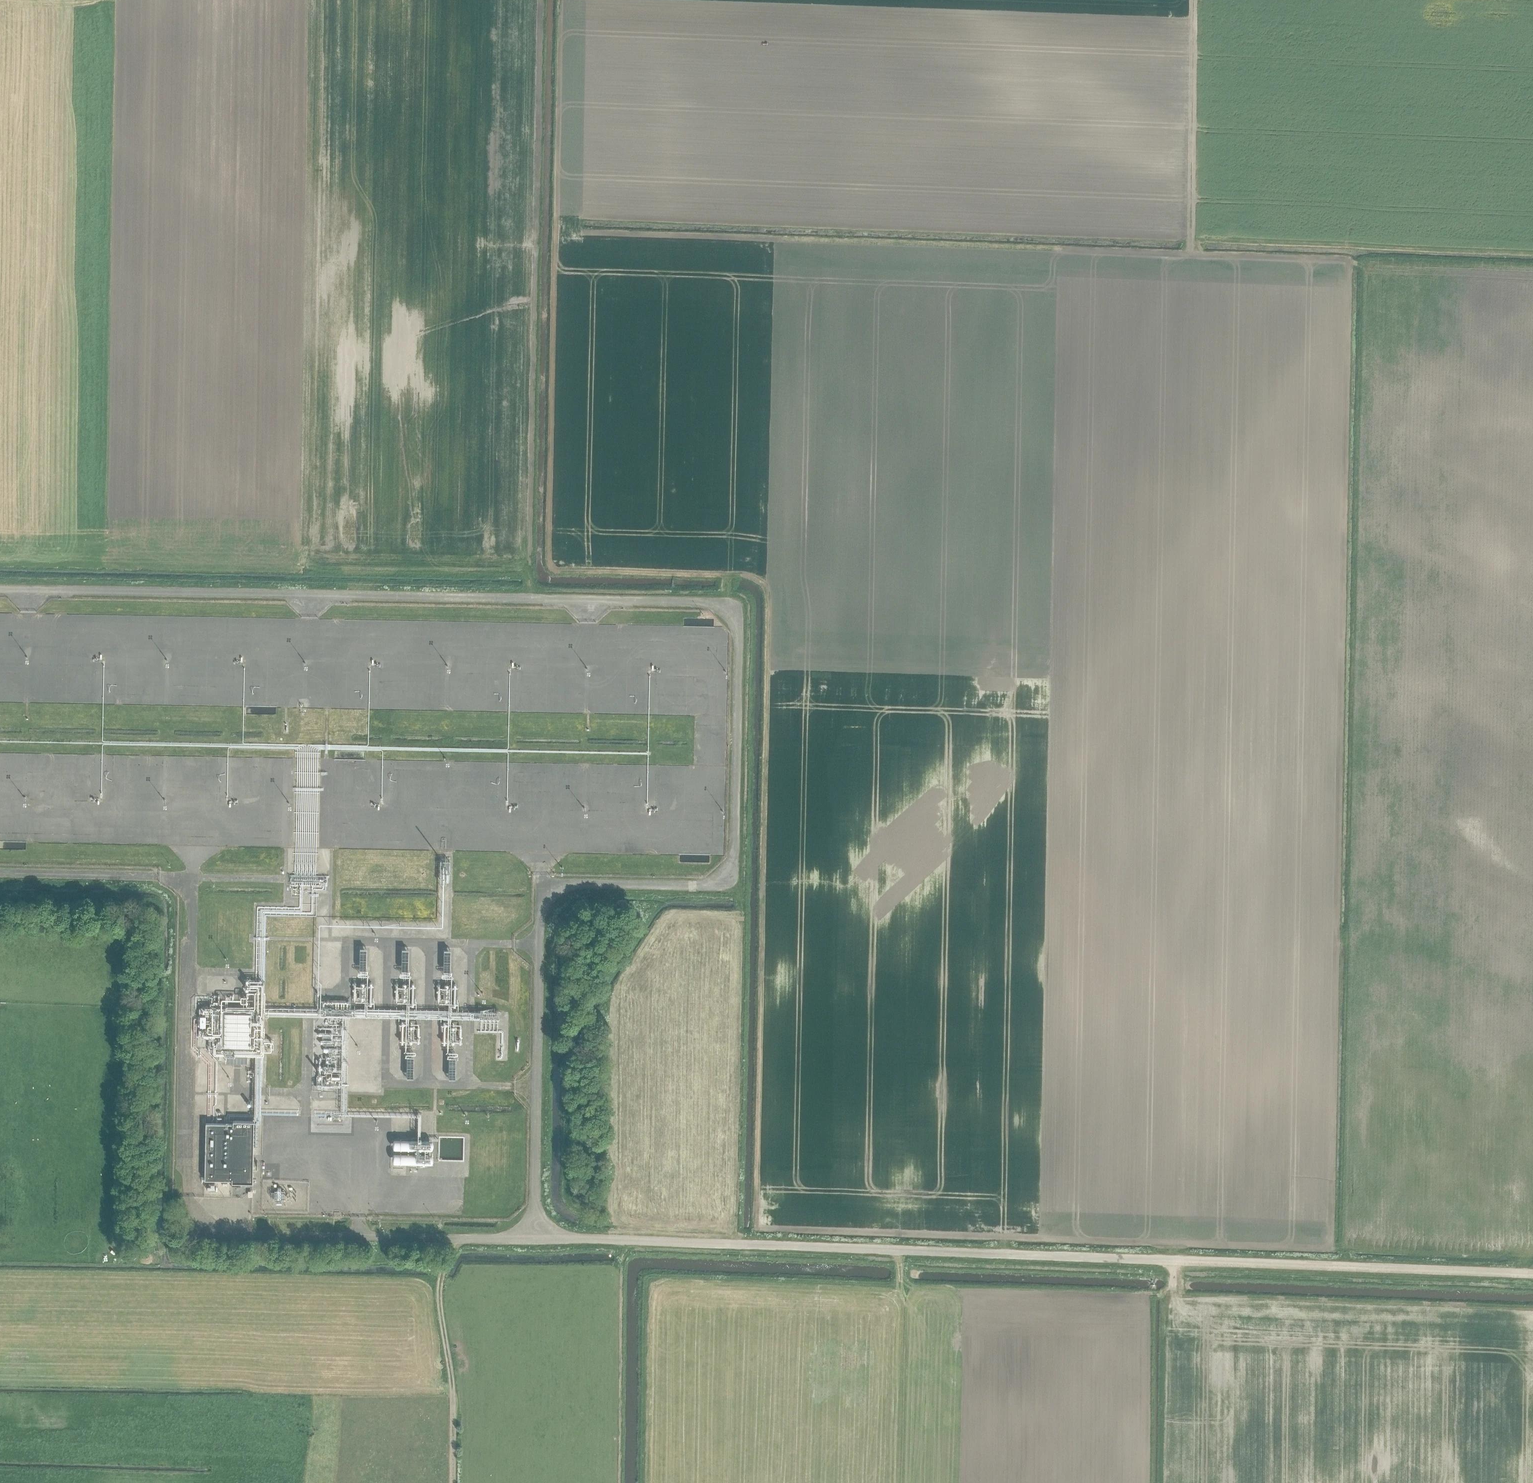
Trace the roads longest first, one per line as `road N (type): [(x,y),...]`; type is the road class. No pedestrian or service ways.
road 1 (unclassified): [(1532,1276),(221,1236)]
road 2 (track): [(448,1400),(438,1371),(436,1294),(449,1239)]

